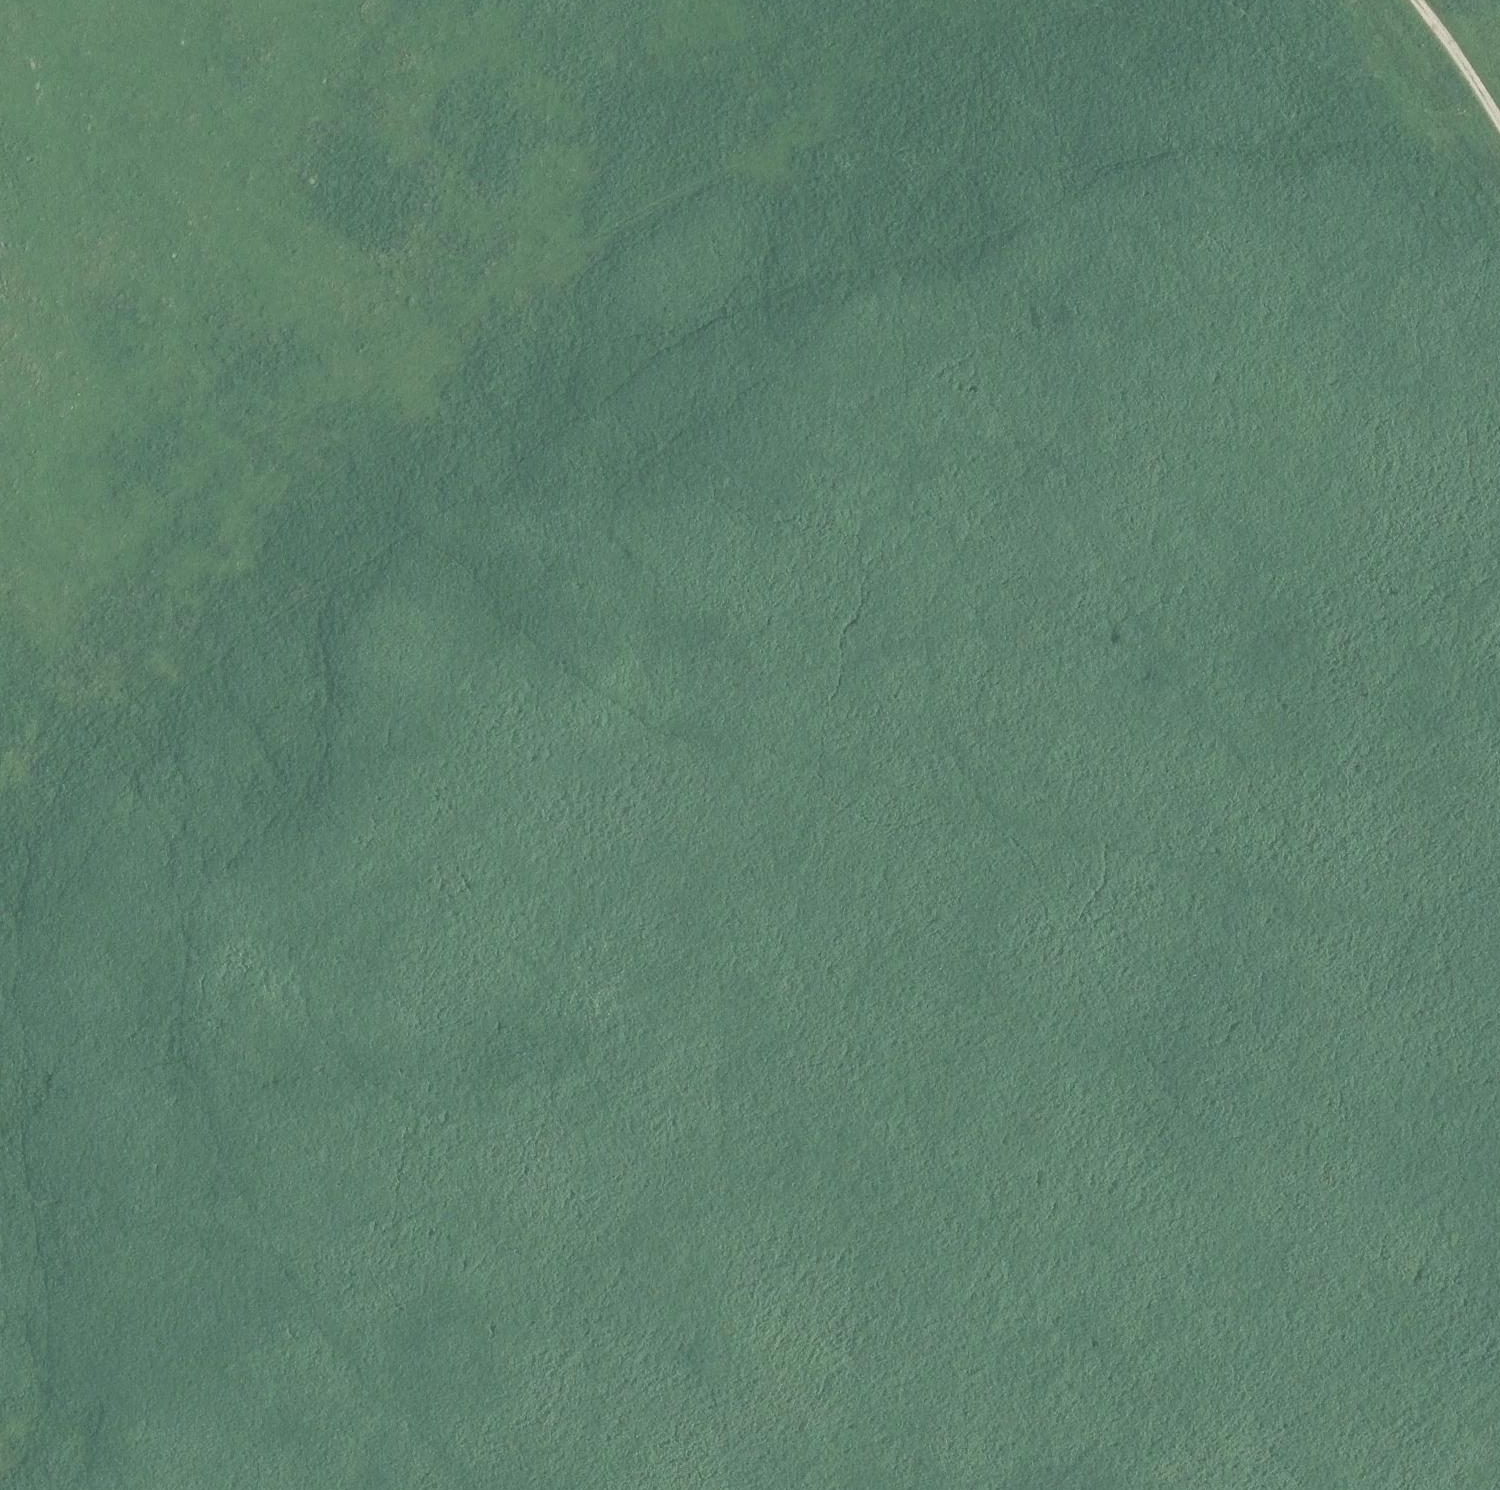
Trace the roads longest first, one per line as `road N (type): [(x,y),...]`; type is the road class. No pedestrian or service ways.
road 1 (track): [(1416,0),(1499,120)]

